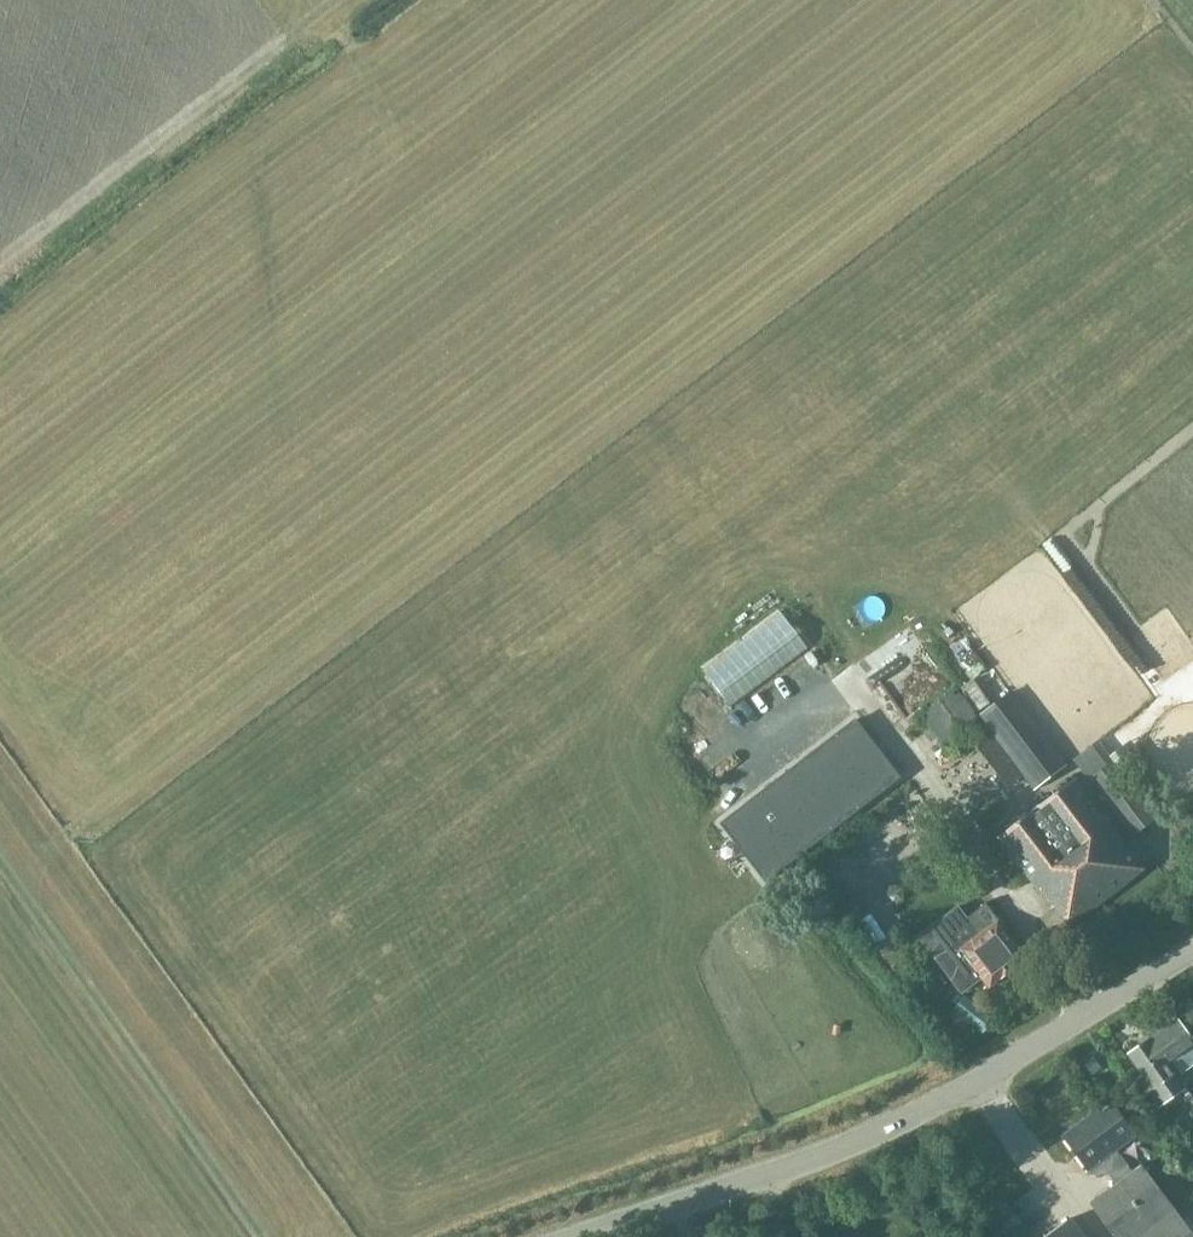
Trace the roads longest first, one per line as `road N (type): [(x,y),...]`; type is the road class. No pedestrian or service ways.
road 1 (tertiary): [(585,1236),(850,1146),(980,1083),(1192,950)]

